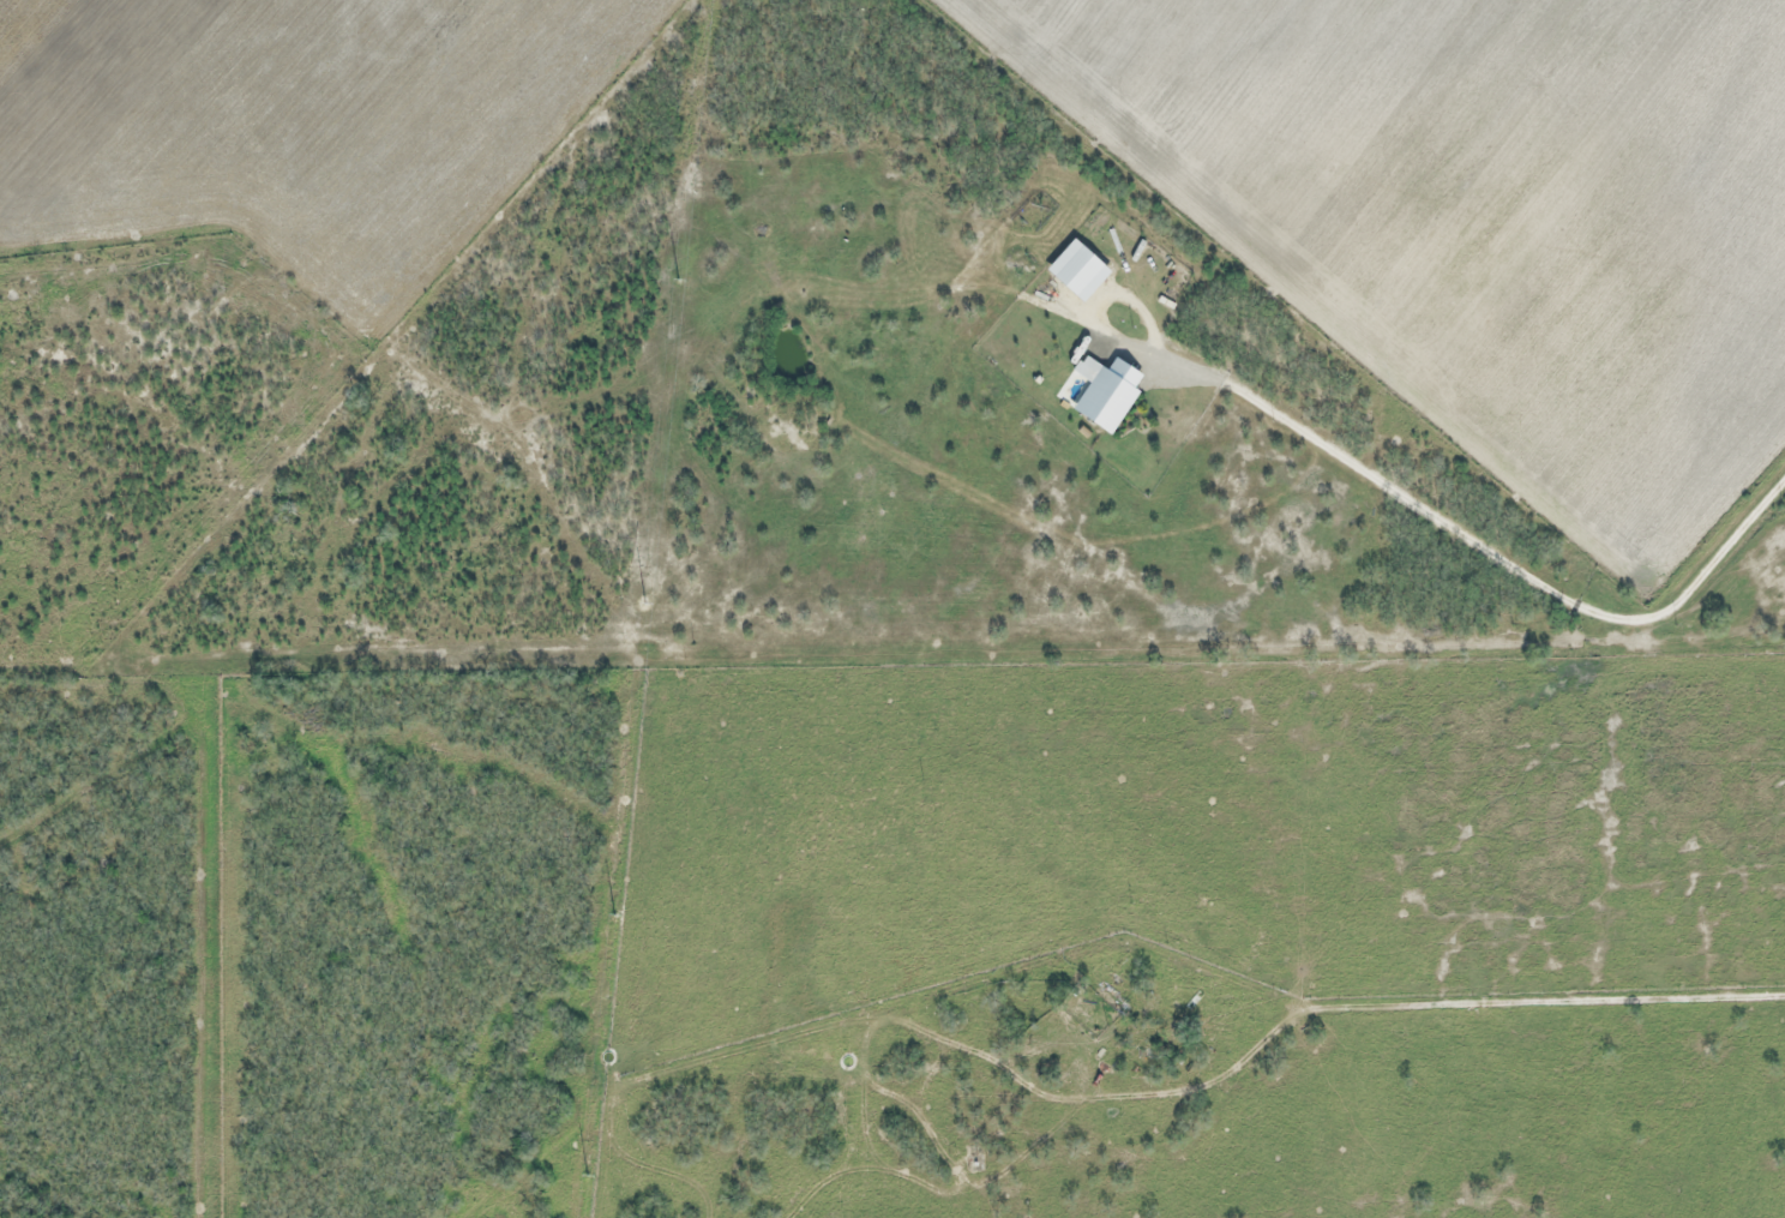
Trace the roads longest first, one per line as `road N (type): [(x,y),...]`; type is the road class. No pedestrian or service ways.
road 1 (residential): [(1784,1005),(1225,995)]

